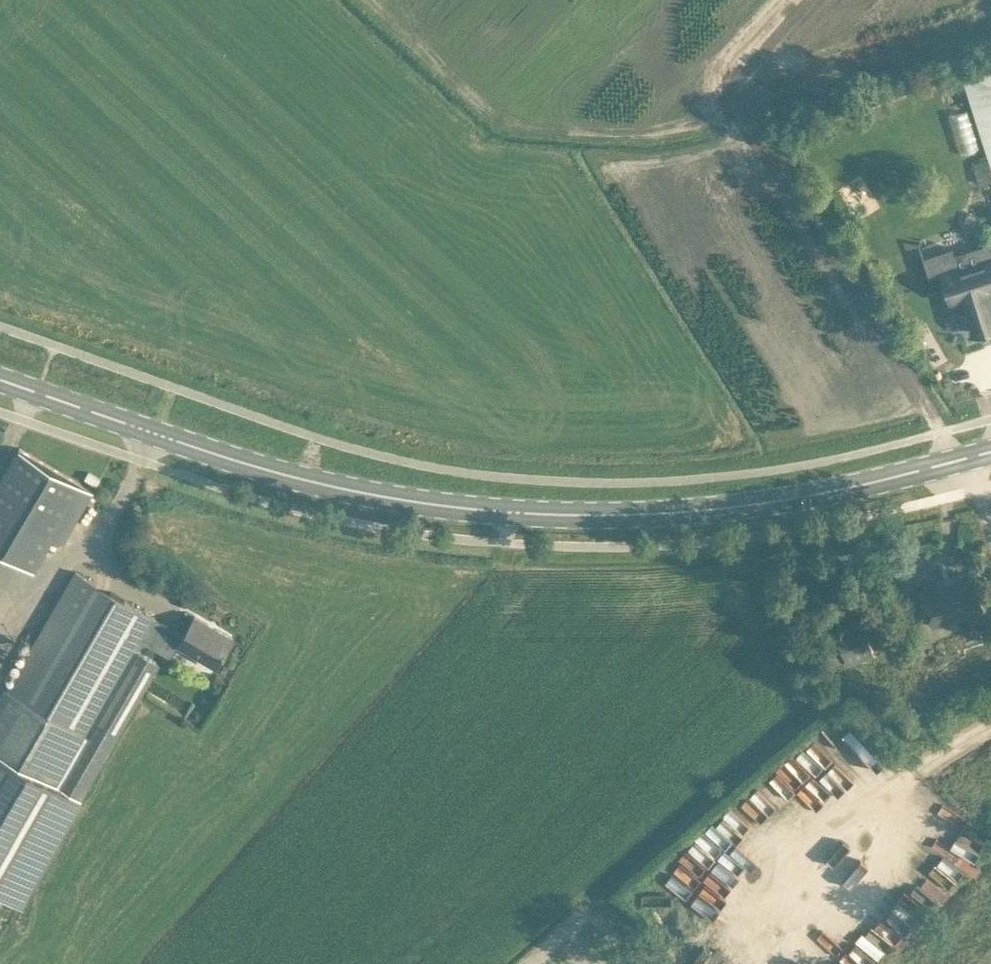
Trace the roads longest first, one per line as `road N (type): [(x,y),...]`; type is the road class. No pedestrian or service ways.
road 1 (secondary): [(990,448),(767,503),(630,515),(514,513),(269,465),(0,380)]

